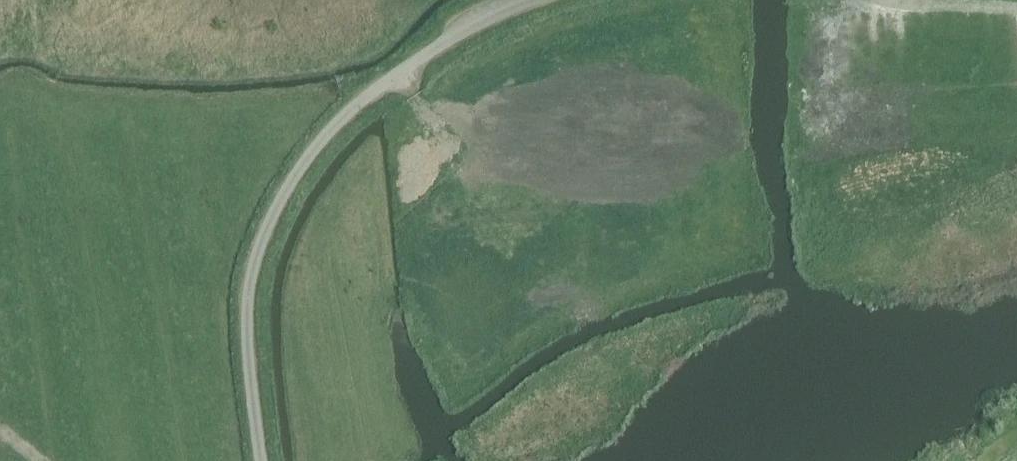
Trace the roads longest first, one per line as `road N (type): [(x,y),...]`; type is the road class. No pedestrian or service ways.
road 1 (track): [(262,460),(247,294),(263,239),(296,177),(363,100),(502,6),(526,0)]

